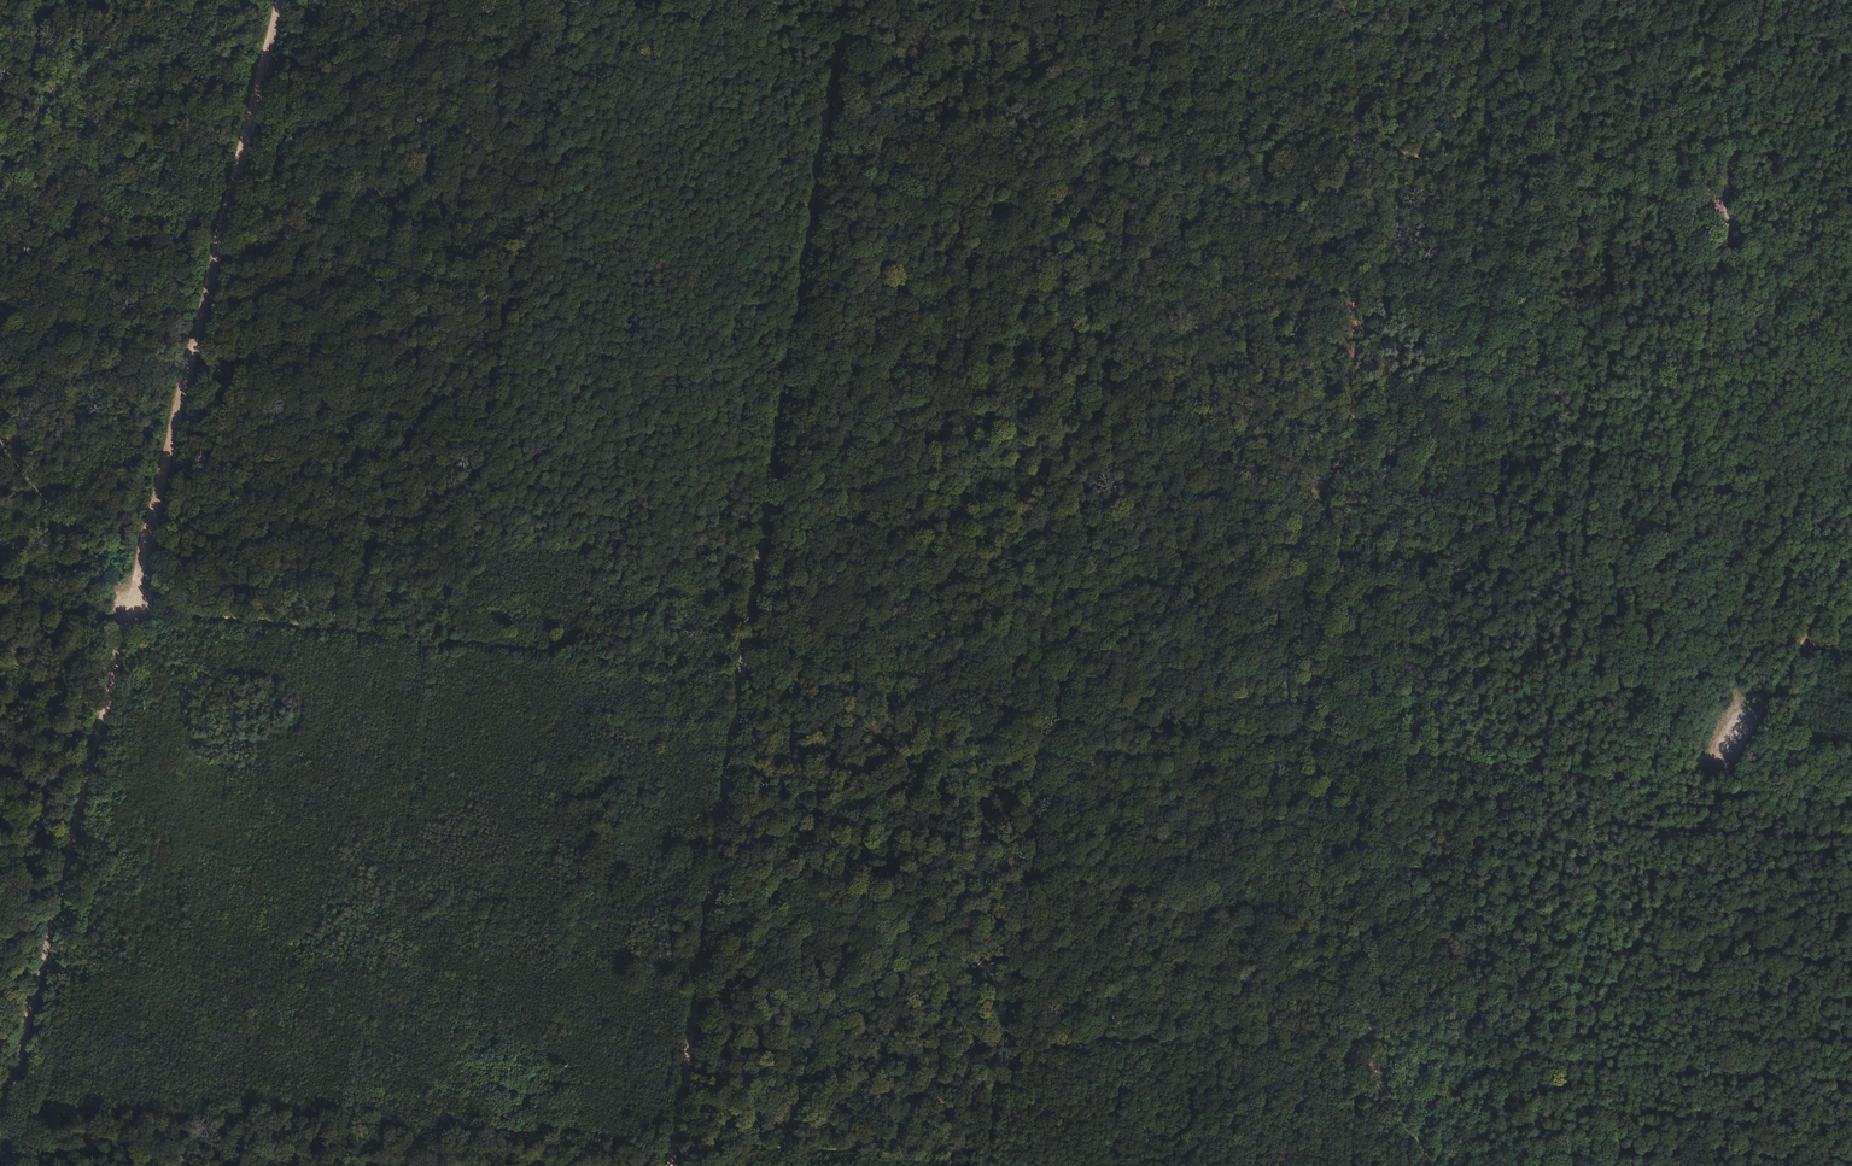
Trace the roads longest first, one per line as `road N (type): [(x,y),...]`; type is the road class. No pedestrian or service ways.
road 1 (track): [(0,622),(135,606),(741,679),(1359,732),(1851,806)]
road 2 (track): [(83,1101),(866,1153),(1067,1037),(1374,1054)]
road 3 (track): [(617,0),(1851,235)]
road 4 (track): [(572,0),(440,639),(349,1165)]
road 5 (track): [(981,1165),(1159,0)]
road 6 (track): [(1565,1070),(1767,0)]
road 7 (track): [(1565,1070),(1739,792),(1851,575)]
road 8 (track): [(1565,1070),(1851,1085)]
road 9 (track): [(43,0),(0,231)]
road 10 (track): [(1374,1054),(1565,1070)]
road 11 (track): [(135,606),(0,711)]

